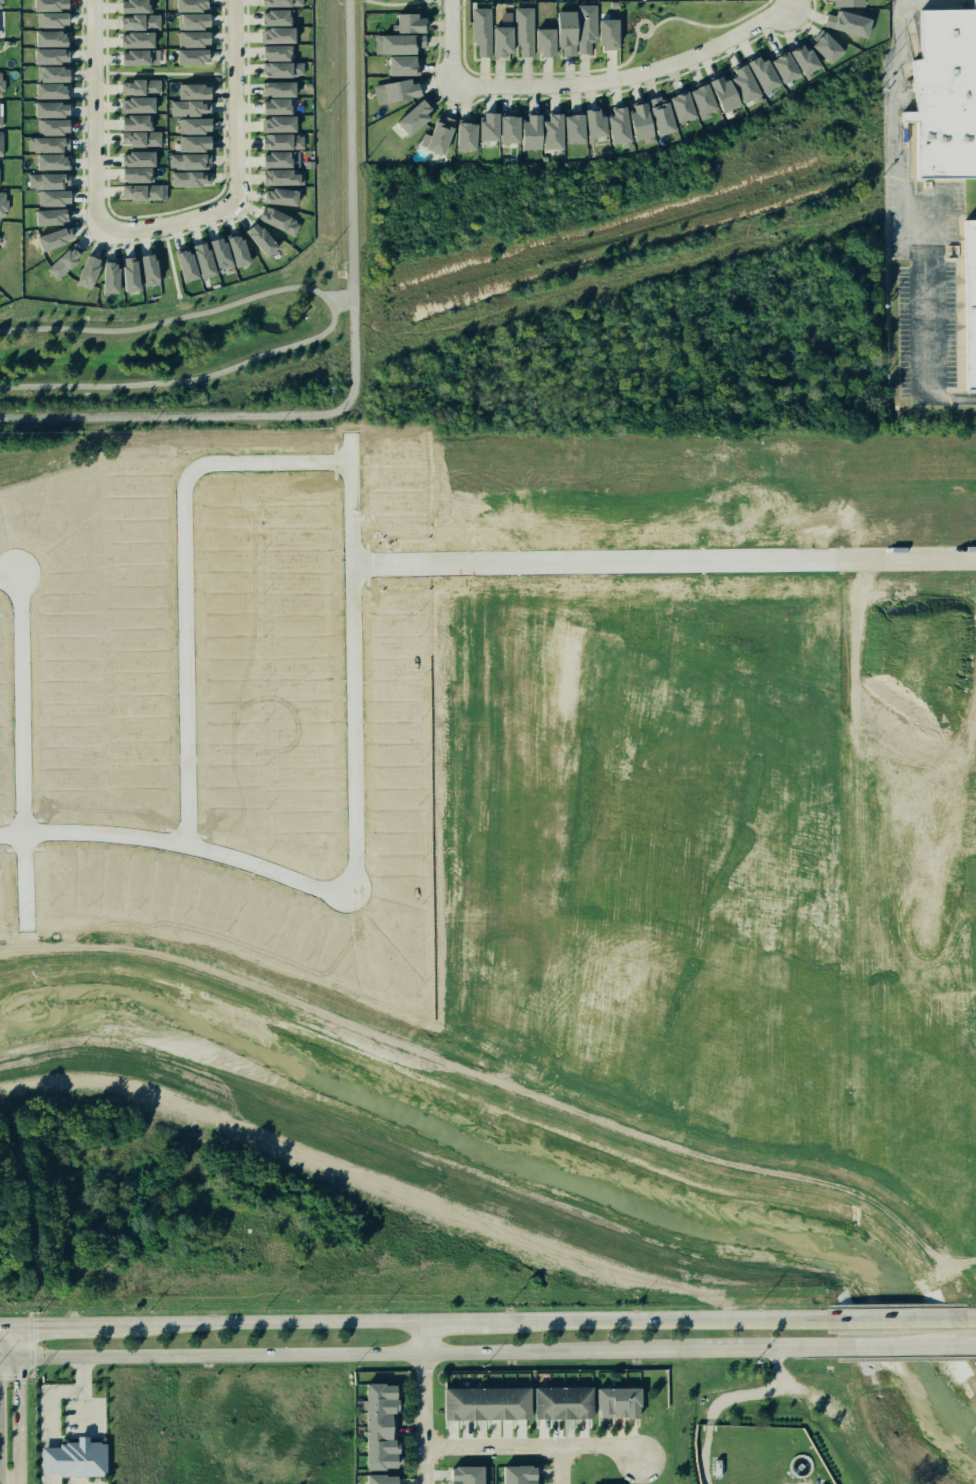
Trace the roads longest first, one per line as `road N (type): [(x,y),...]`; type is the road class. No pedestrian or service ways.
road 1 (residential): [(351,437),(358,881),(351,891),(317,891),(184,842),(66,830),(0,835)]
road 2 (secondary): [(0,1358),(570,1353)]
road 3 (residential): [(184,842),(188,482),(215,466),(350,465)]
road 4 (residential): [(356,569),(838,561)]
road 5 (residential): [(26,930),(17,574),(0,578)]
road 6 (residential): [(783,7),(708,51),(621,79),(451,87)]
road 7 (secondary): [(843,1315),(516,1320)]
road 8 (secondary): [(418,1320),(107,1324)]
road 9 (residential): [(104,223),(96,203),(95,0)]
road 10 (residential): [(422,1449),(598,1446),(637,1461)]
road 11 (residential): [(235,0),(234,201)]
road 12 (residential): [(418,1320),(422,1483)]
road 13 (secondary): [(694,1348),(853,1345)]
road 14 (tertiary): [(10,1483),(10,1325)]
road 15 (residential): [(838,561),(975,558)]
road 16 (residential): [(234,201),(134,232),(104,223)]
road 17 (secondary): [(570,1353),(694,1348)]

